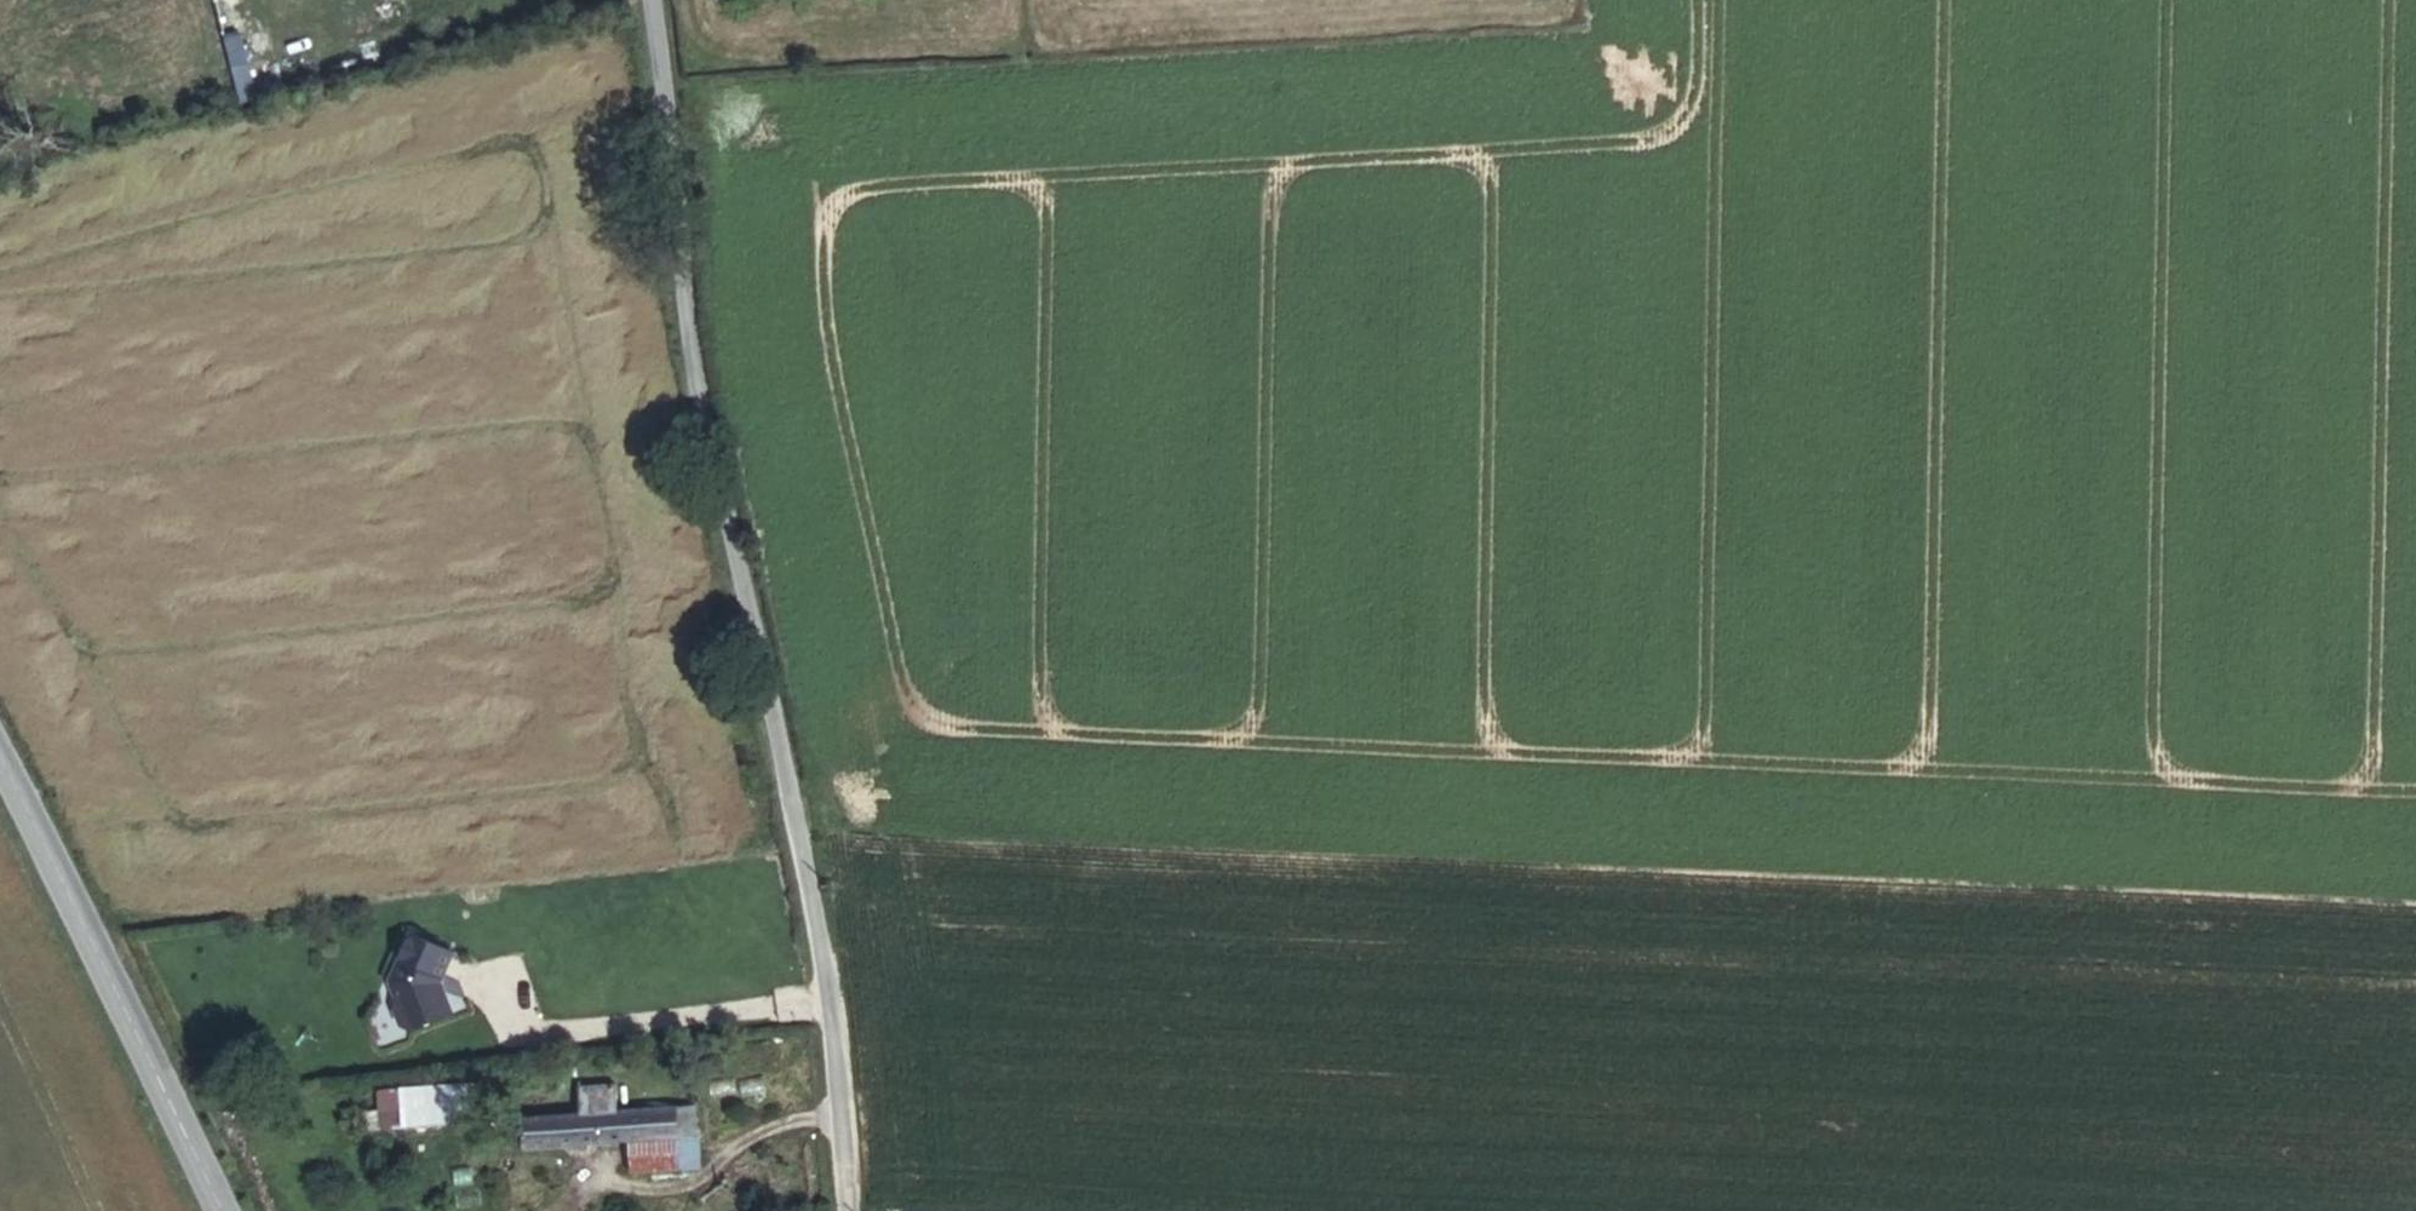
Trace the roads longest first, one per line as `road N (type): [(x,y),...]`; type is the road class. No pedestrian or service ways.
road 1 (unclassified): [(843,1210),(830,1034),(767,700),(708,445),(646,0)]
road 2 (secondary): [(220,1210),(0,758)]

